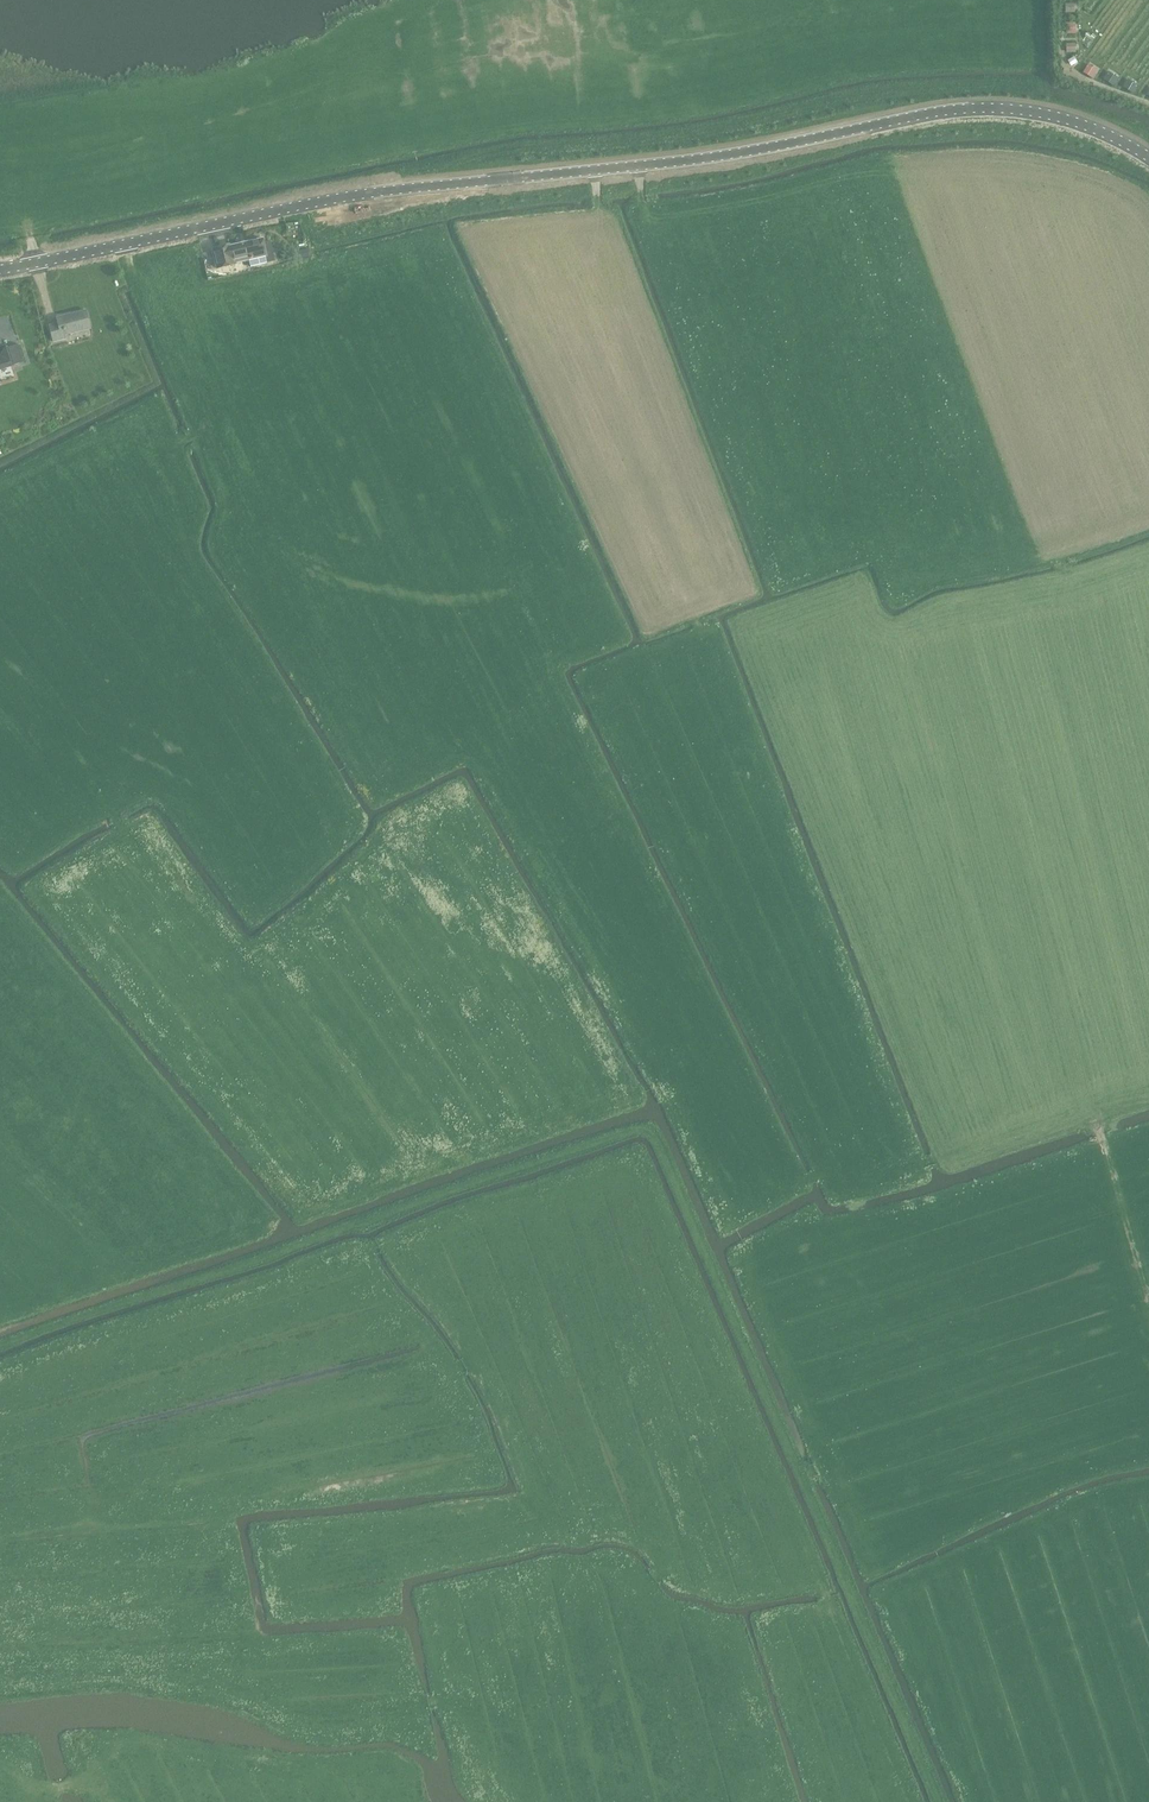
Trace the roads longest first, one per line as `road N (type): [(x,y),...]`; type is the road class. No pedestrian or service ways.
road 1 (unclassified): [(1148,157),(1049,115),(968,108),(662,164),(349,198),(0,270)]

